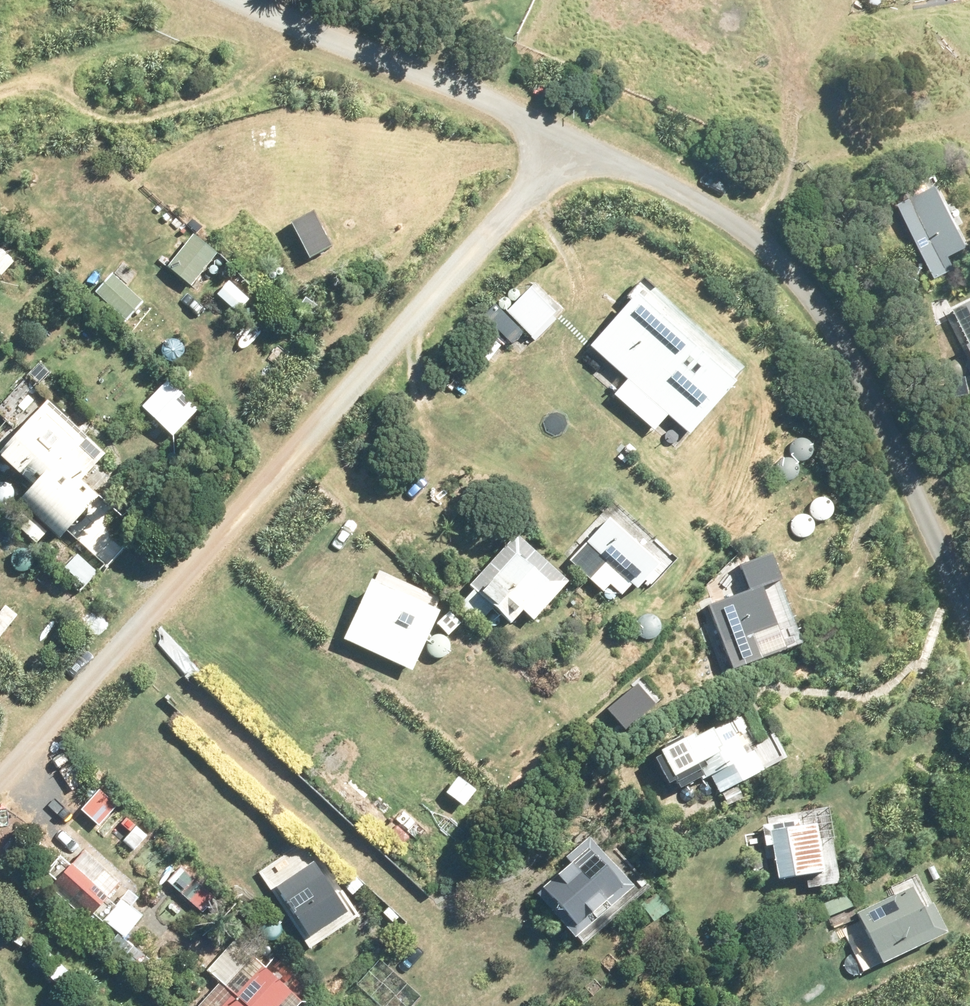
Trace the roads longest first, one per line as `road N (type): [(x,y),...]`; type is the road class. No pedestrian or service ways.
road 1 (unclassified): [(0,781),(566,141)]
road 2 (unclassified): [(969,607),(869,383),(817,305),(754,236),(566,141)]
road 3 (unclassified): [(566,141),(440,79),(240,0)]

